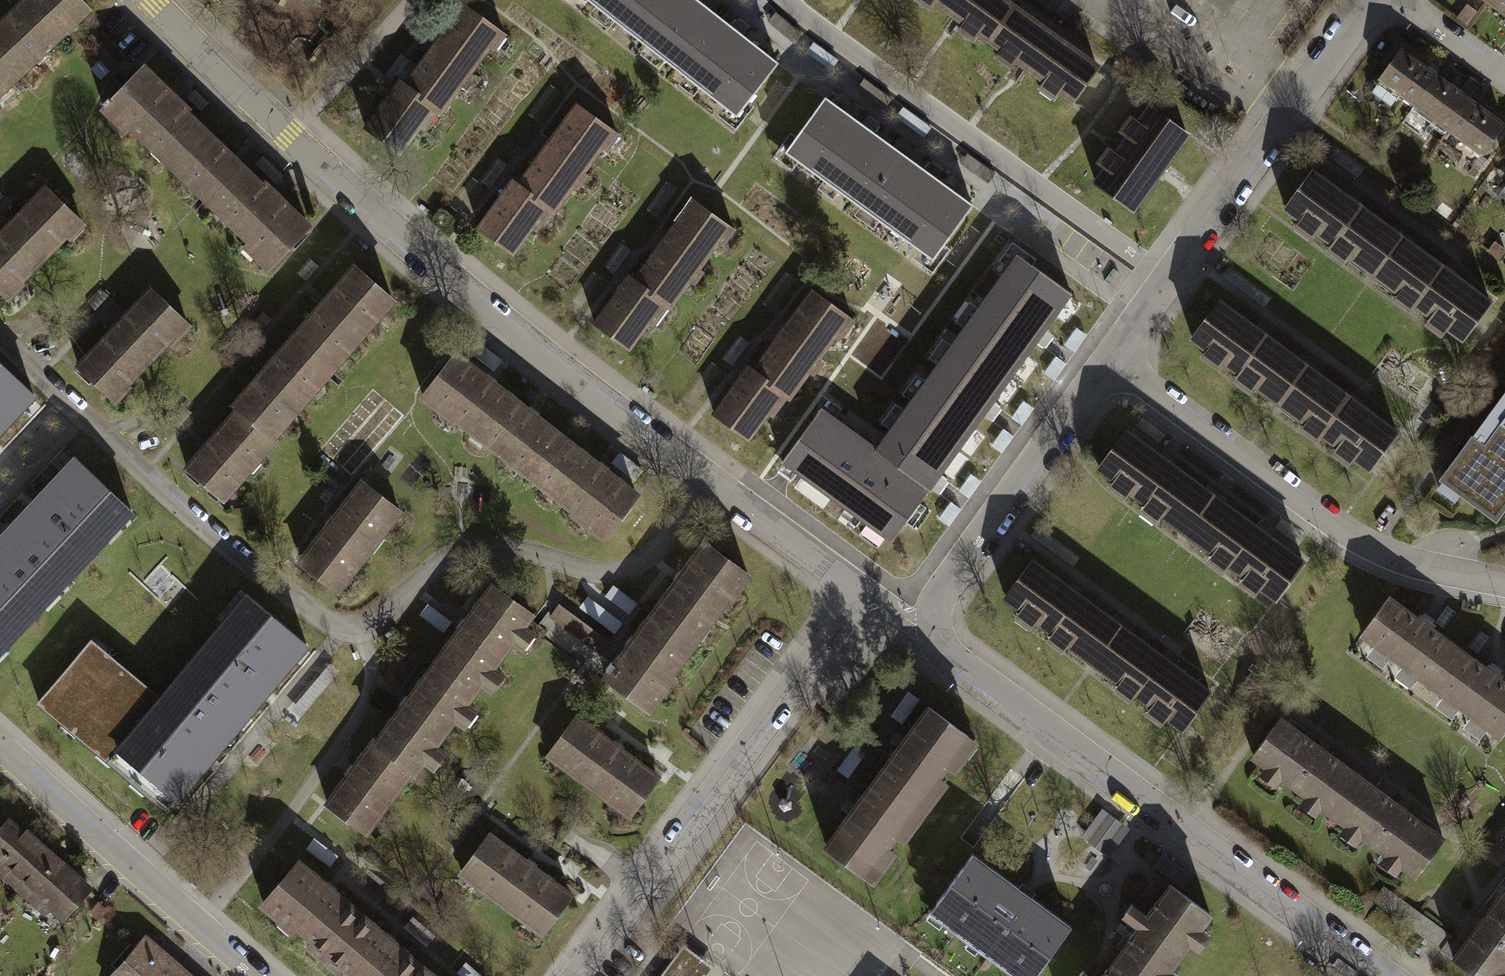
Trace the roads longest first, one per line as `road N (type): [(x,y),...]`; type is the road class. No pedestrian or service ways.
road 1 (residential): [(0,331),(148,477),(329,627),(354,630),(384,618),(462,550),(507,549),(613,575),(651,558),(709,487)]
road 2 (residential): [(155,0),(422,258),(709,487)]
road 3 (residential): [(933,621),(942,654),(1380,975)]
road 4 (residential): [(787,0),(1167,279)]
road 5 (residential): [(579,975),(840,620),(848,592)]
road 6 (residential): [(1109,362),(1354,546),(1435,577),(1504,590)]
road 7 (residential): [(1167,279),(1372,0)]
road 8 (residential): [(0,757),(253,975)]
road 9 (residential): [(933,621),(938,594),(1109,362)]
road 10 (residential): [(709,487),(848,592)]
road 11 (residential): [(1397,0),(1504,79)]

